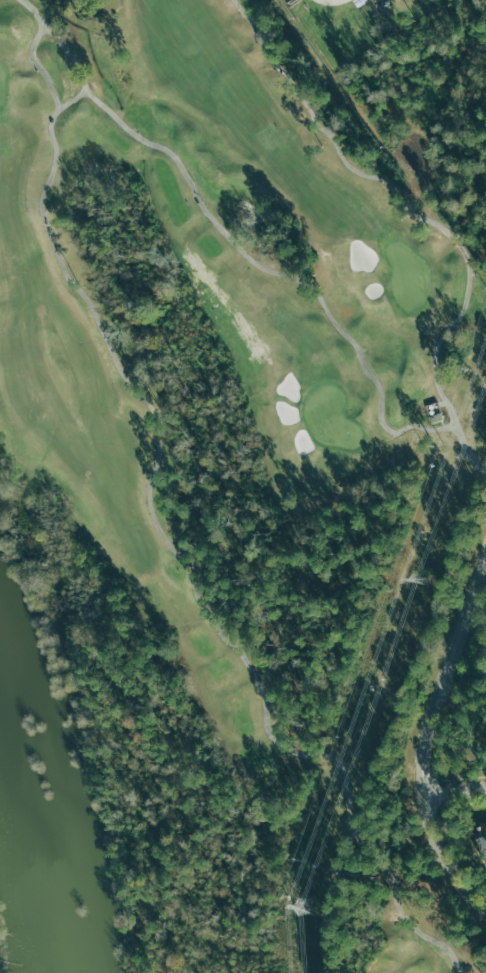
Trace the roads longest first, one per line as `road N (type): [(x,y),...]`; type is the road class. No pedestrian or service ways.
road 1 (residential): [(485,550),(421,750),(434,840),(456,880),(485,909)]

